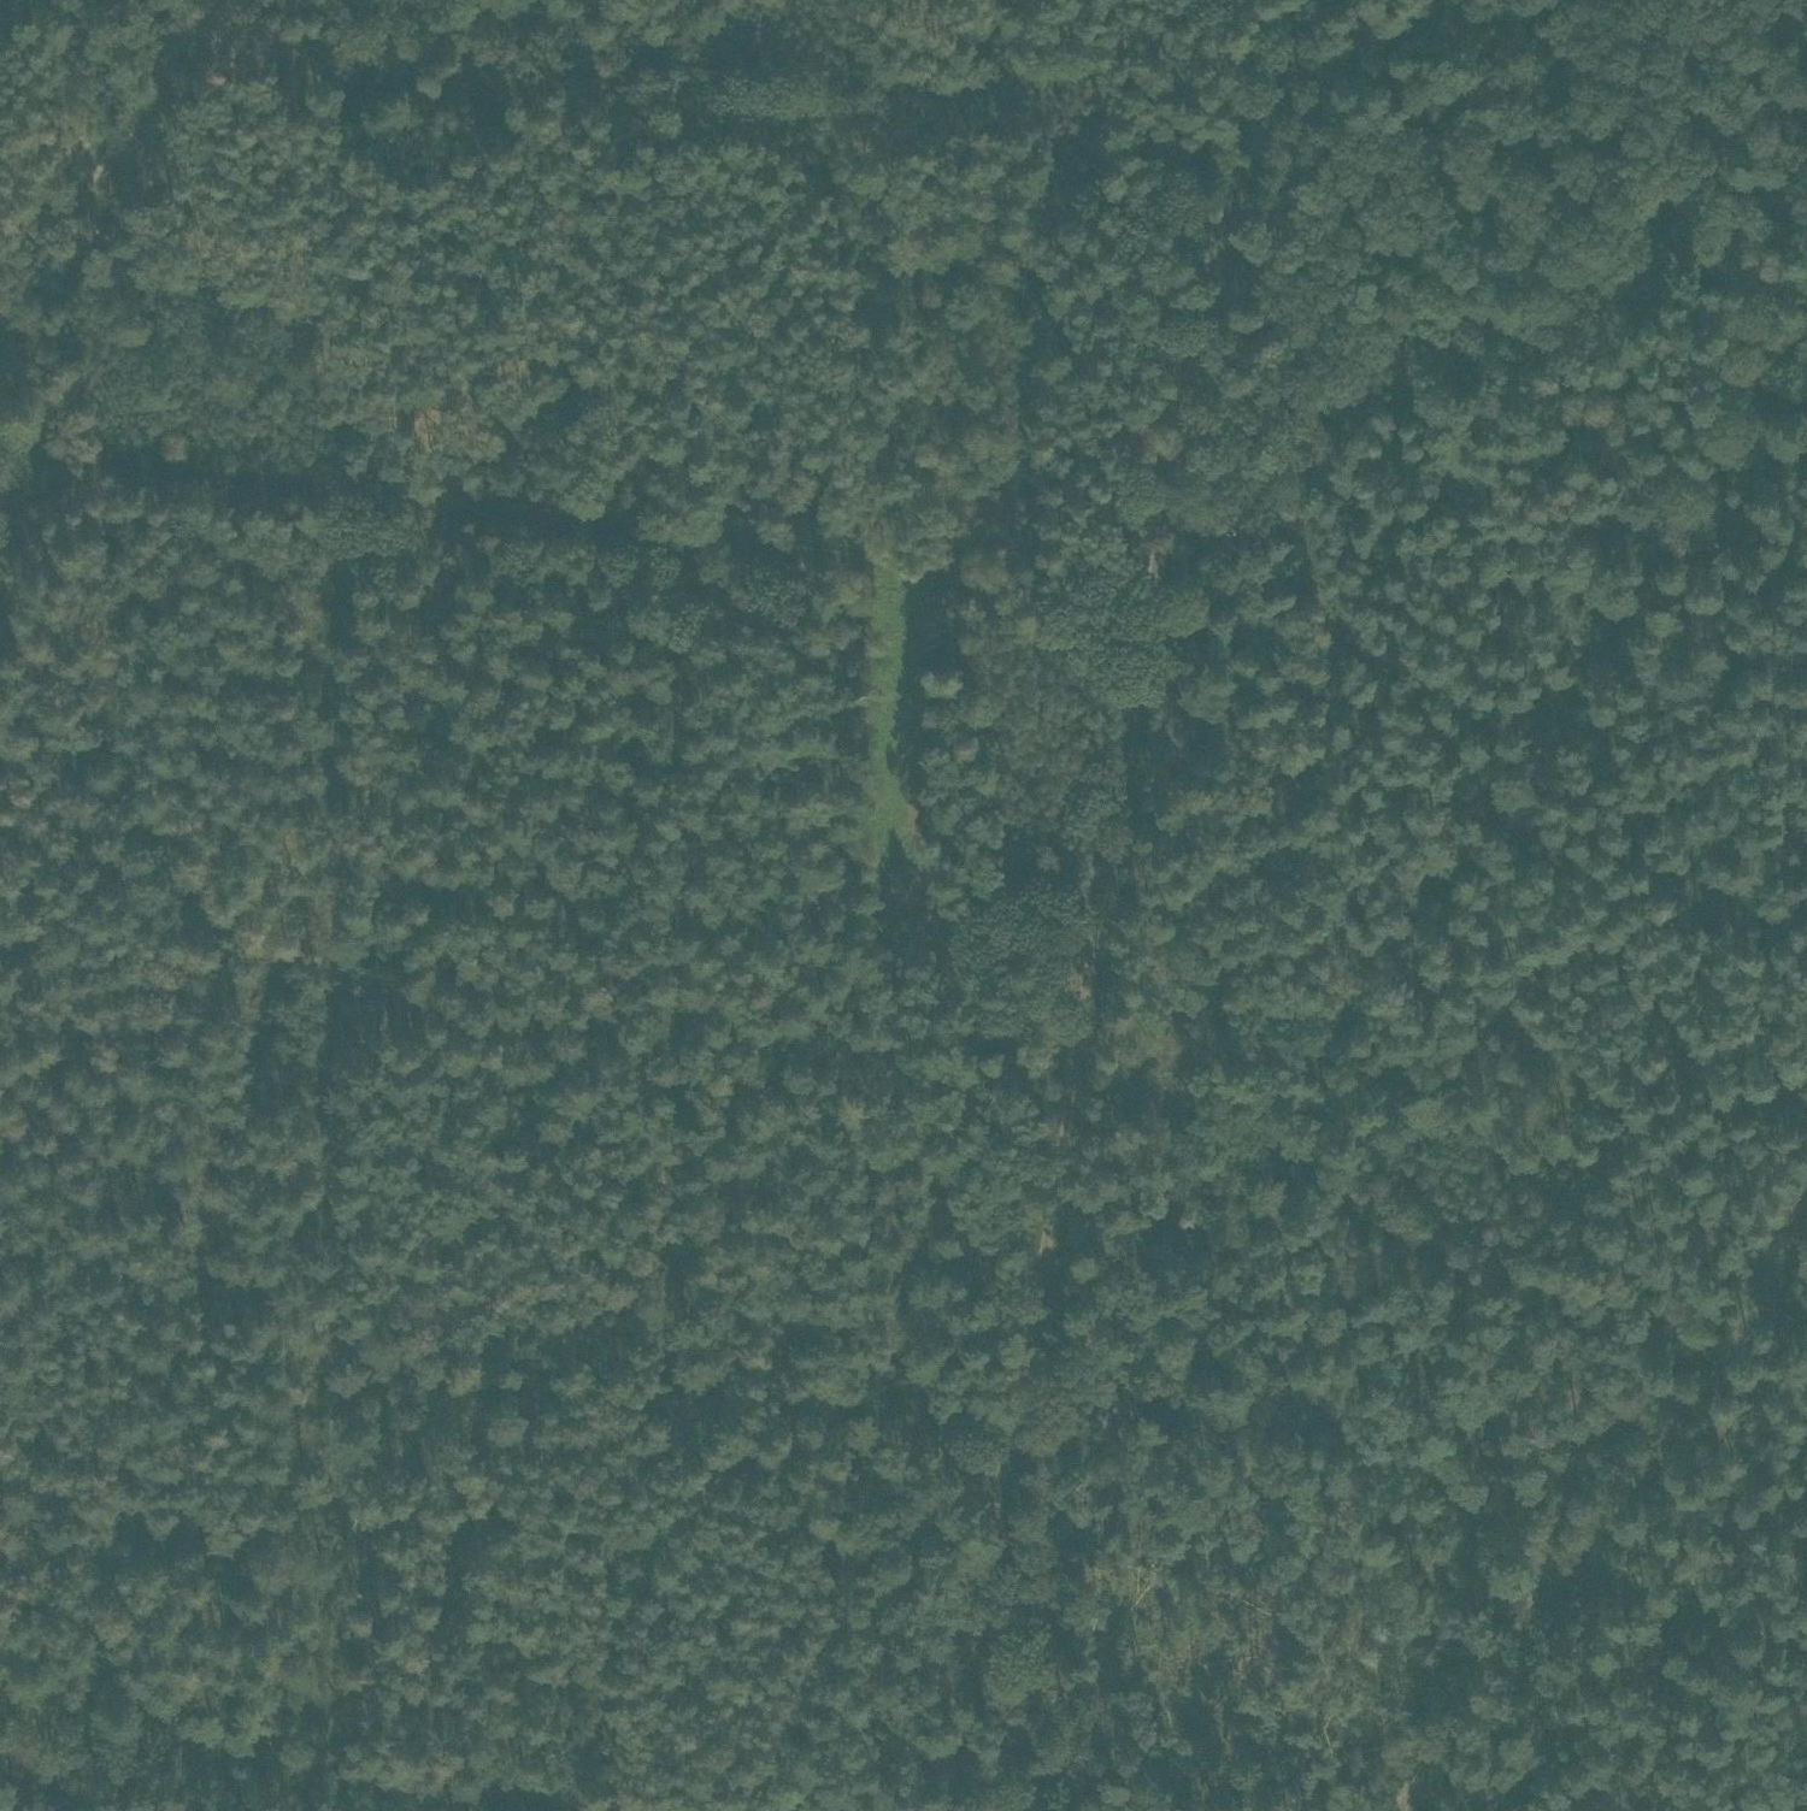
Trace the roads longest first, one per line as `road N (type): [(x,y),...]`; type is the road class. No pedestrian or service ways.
road 1 (track): [(928,1810),(1127,646),(1227,166),(1281,0)]

